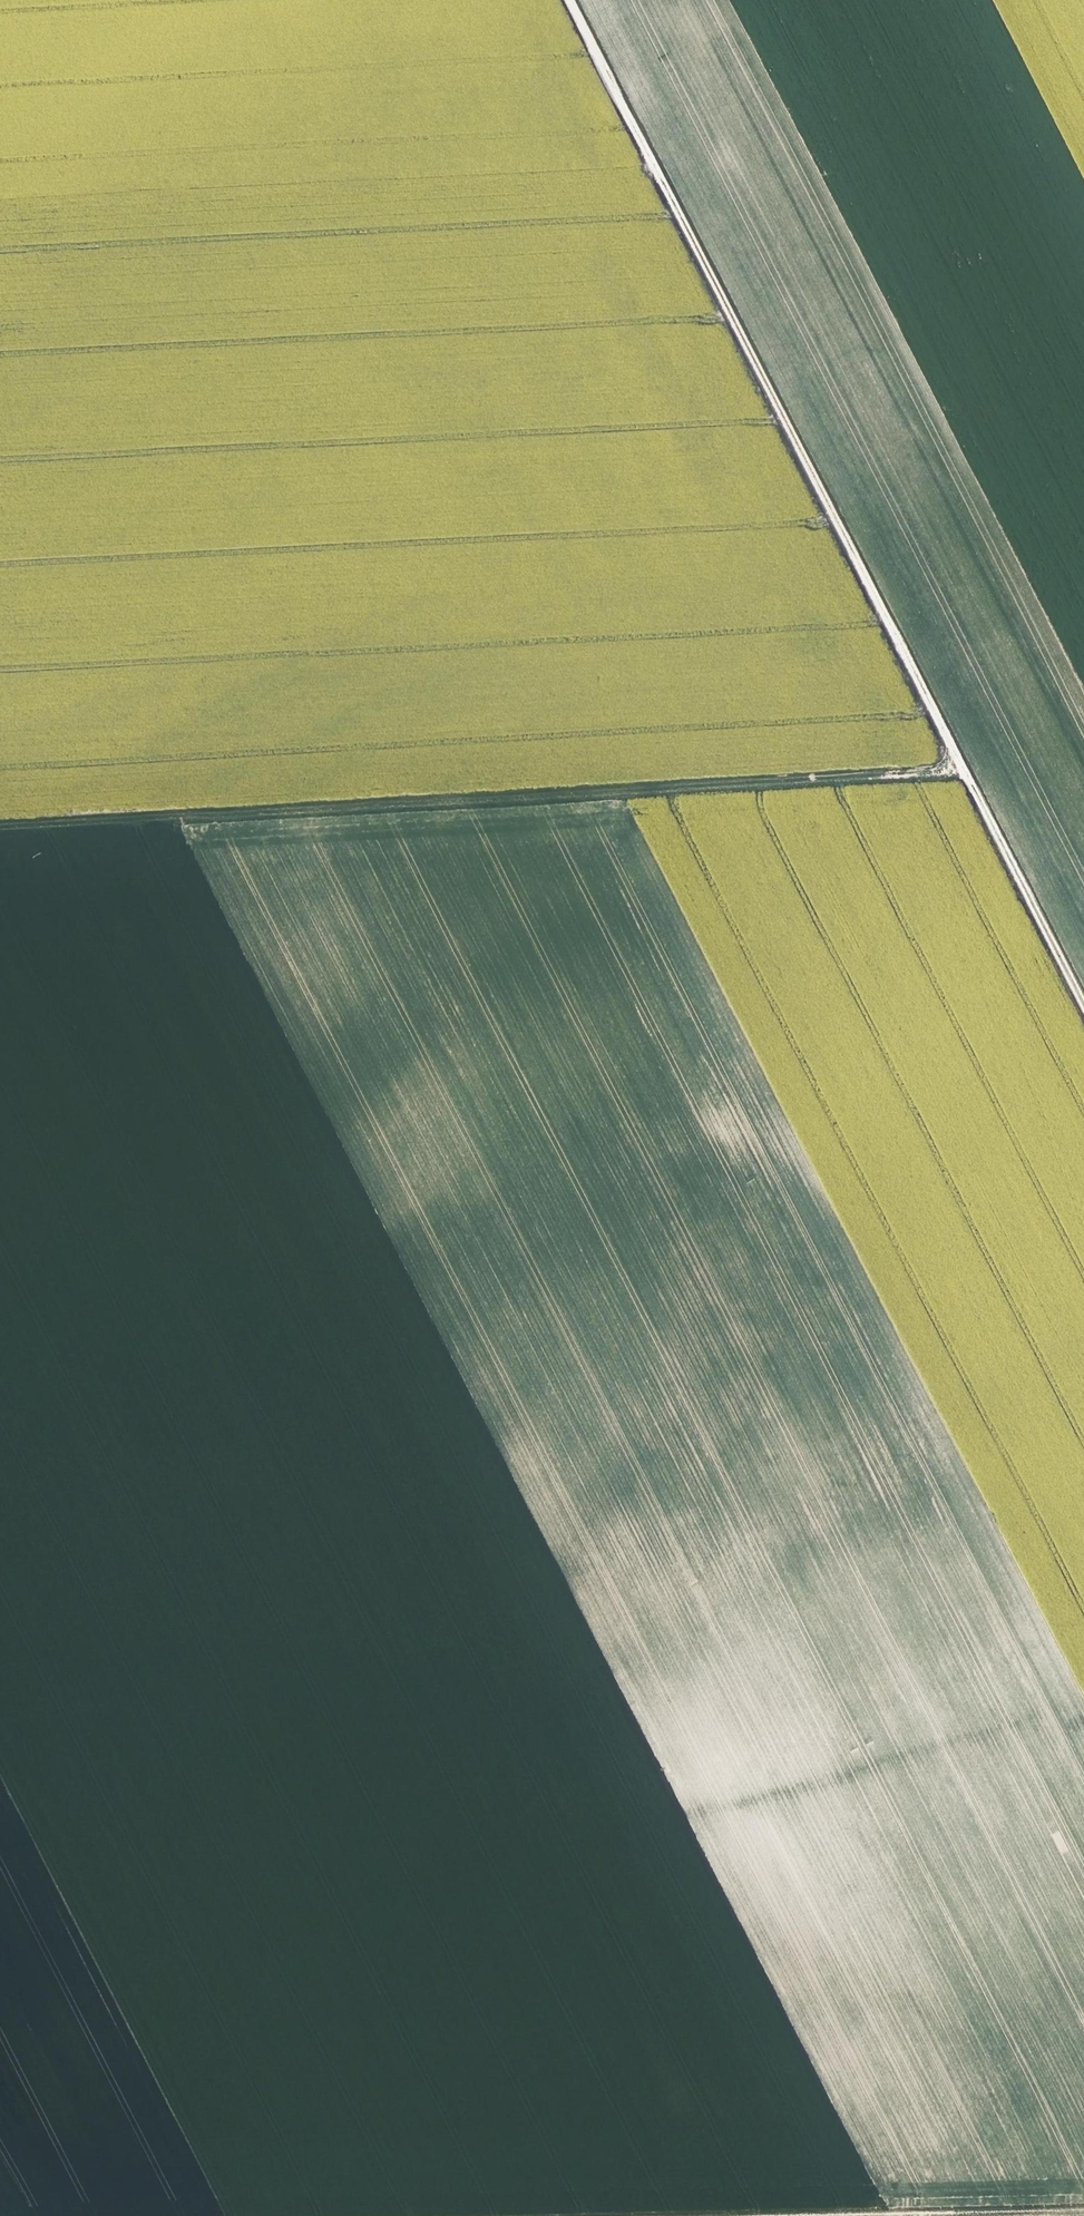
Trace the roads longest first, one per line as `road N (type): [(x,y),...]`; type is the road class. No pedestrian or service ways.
road 1 (track): [(0,822),(961,771),(1083,1008)]
road 2 (track): [(961,771),(564,0)]
road 3 (track): [(796,2215),(1083,2209)]

